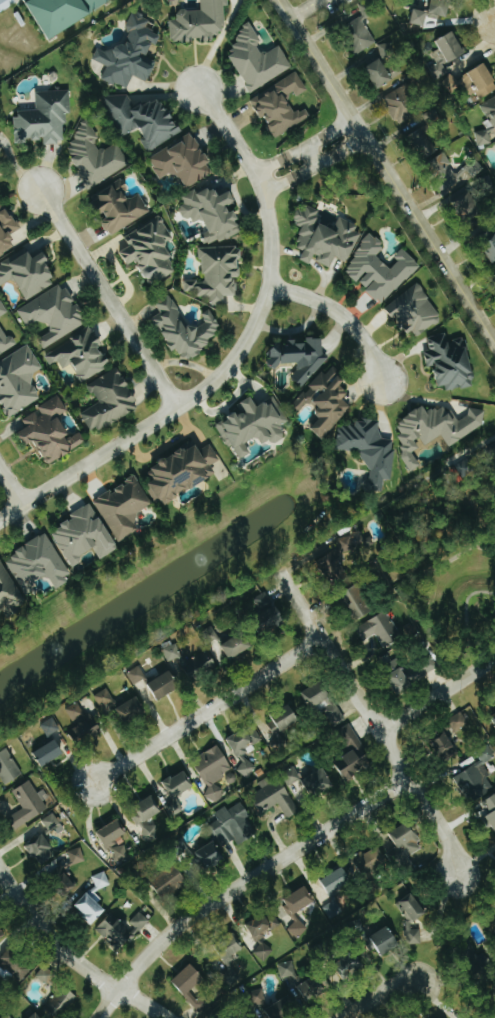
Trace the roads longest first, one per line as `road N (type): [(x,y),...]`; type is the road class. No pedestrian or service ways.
road 1 (residential): [(199,91),(264,193),(270,287),(260,323),(206,387),(0,520)]
road 2 (tertiary): [(494,342),(283,0)]
road 3 (residential): [(99,1017),(166,937),(409,778)]
road 4 (residential): [(456,875),(443,830),(279,572)]
road 5 (residential): [(94,782),(321,638)]
road 6 (residential): [(177,406),(40,192)]
road 7 (residential): [(168,1017),(73,960),(0,869)]
road 8 (residential): [(270,287),(348,316),(383,378)]
road 9 (residential): [(494,658),(379,732)]

